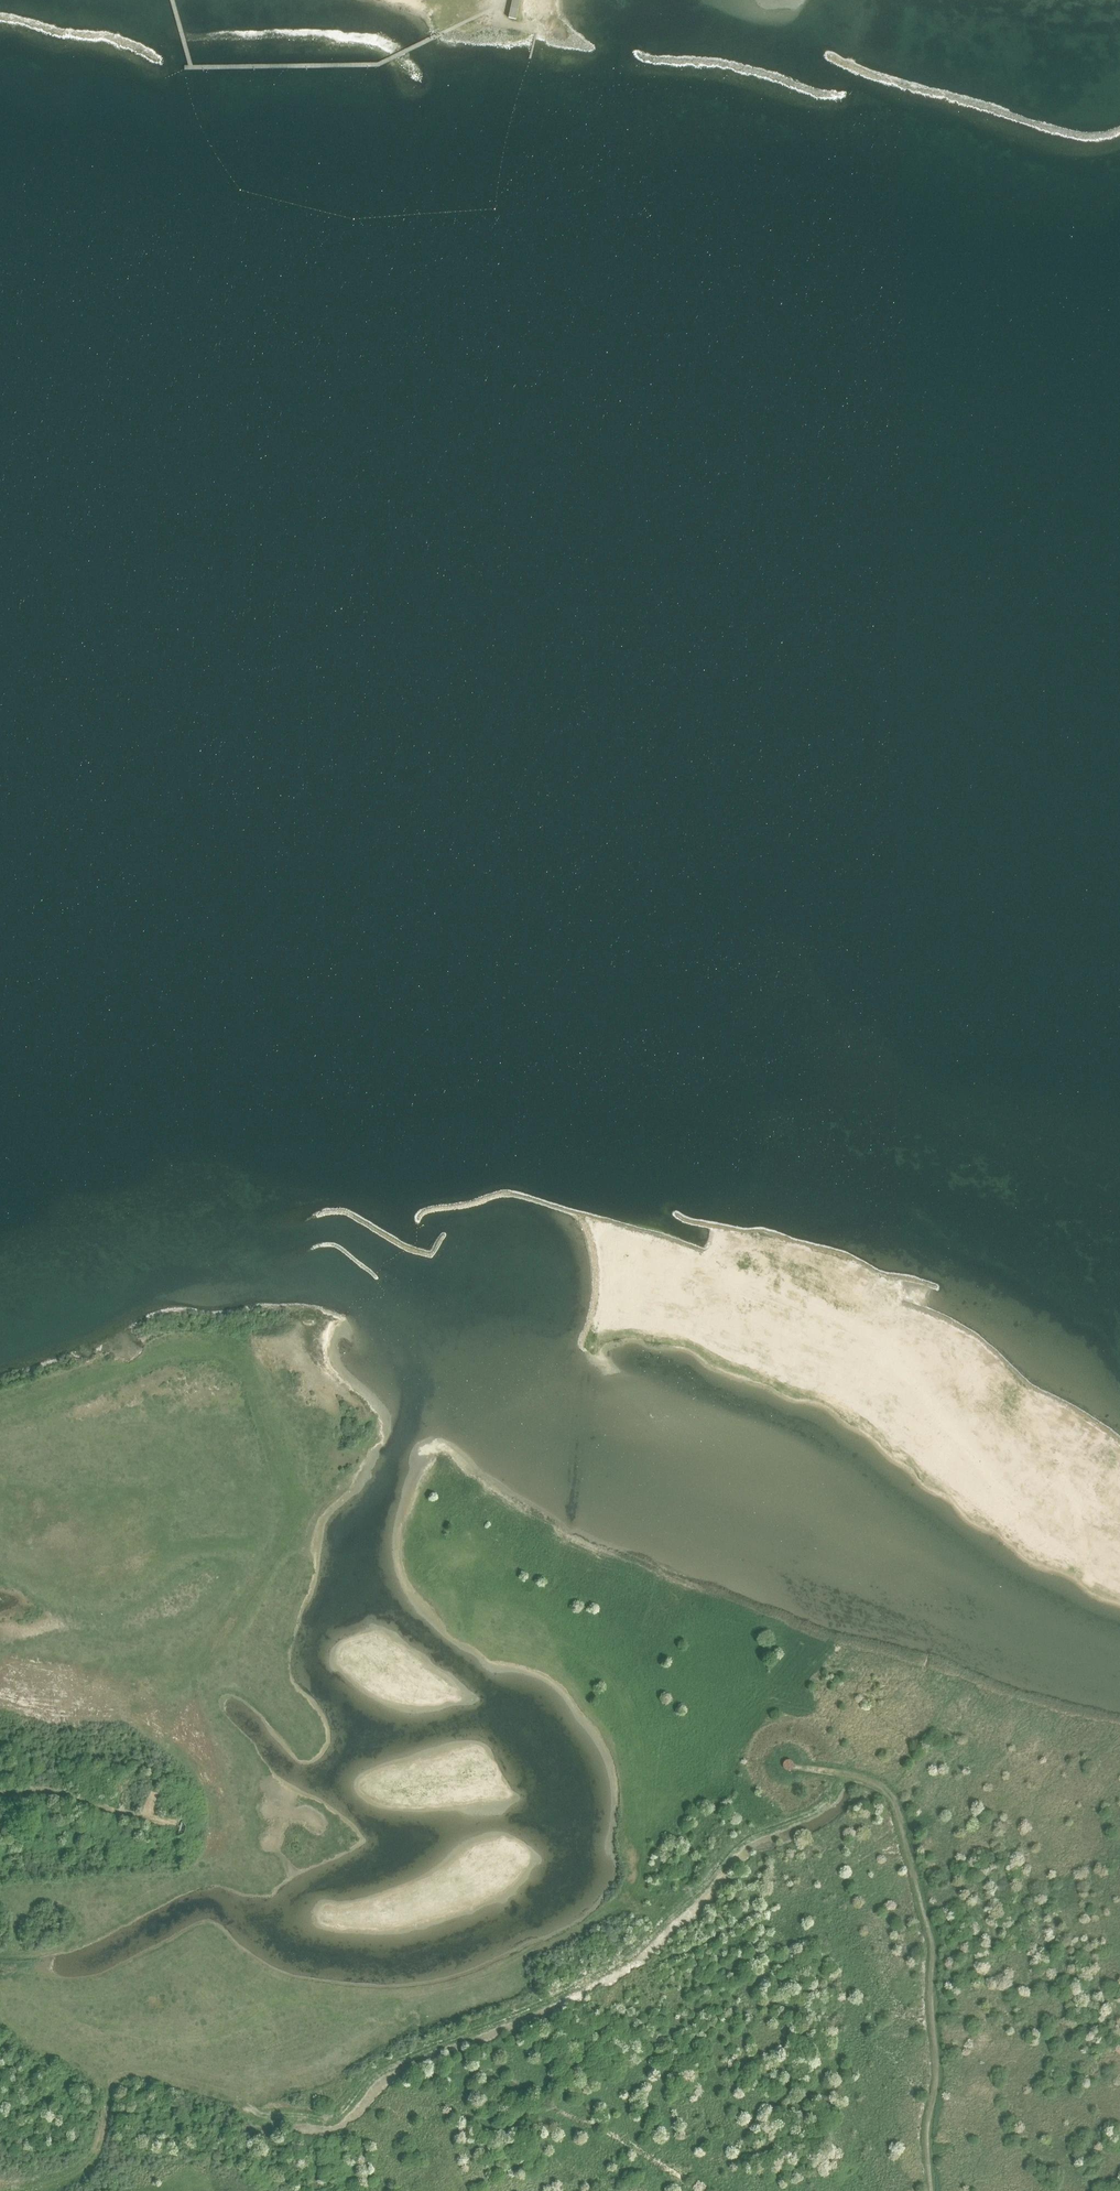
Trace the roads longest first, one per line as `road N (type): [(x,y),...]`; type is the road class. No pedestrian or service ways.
road 1 (track): [(113,2065),(92,2156),(30,2190)]

